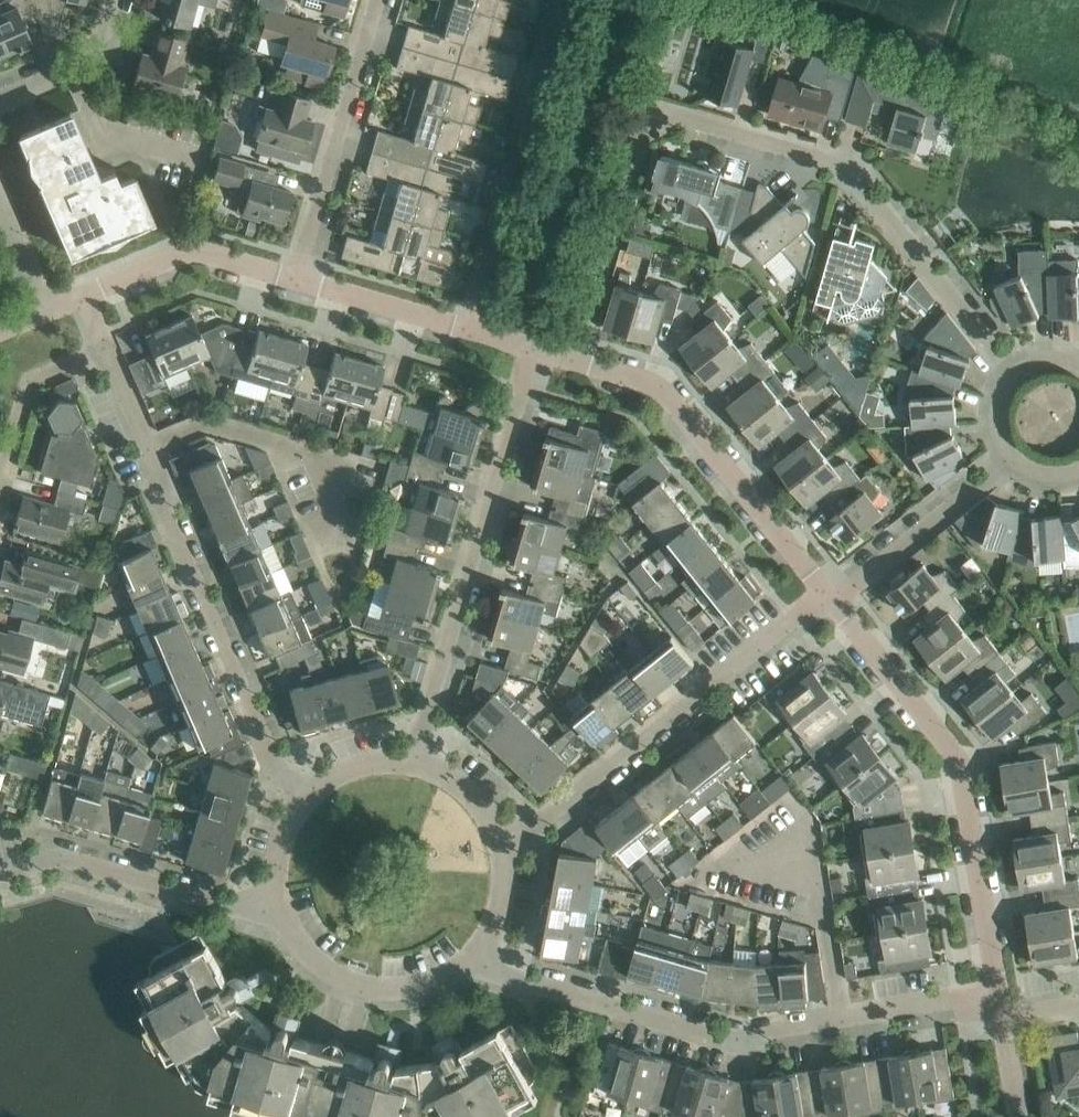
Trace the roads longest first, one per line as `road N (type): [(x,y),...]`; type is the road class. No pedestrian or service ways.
road 1 (residential): [(578,360),(644,136),(661,118),(687,117),(854,166),(1017,371)]
road 2 (residential): [(483,959),(731,1037),(961,998),(1003,1015)]
road 3 (residential): [(828,594),(959,759),(1003,1015)]
road 4 (residential): [(418,760),(534,348)]
road 5 (residential): [(511,845),(828,594)]
road 6 (residential): [(311,794),(154,449)]
road 7 (residential): [(578,360),(643,379),(673,403),(828,594)]
road 8 (residential): [(467,329),(563,0)]
road 9 (residential): [(283,912),(62,853),(0,872)]
road 10 (residential): [(379,0),(296,279)]
road 11 (residential): [(323,547),(345,470),(210,427),(154,449)]
road 12 (residential): [(483,959),(450,983),(411,995),(369,993),(331,977),(301,949),(283,912)]
road 13 (residential): [(828,594),(1016,458)]
road 14 (residential): [(84,294),(184,254),(296,279)]
road 15 (residential): [(0,491),(32,379),(106,347)]
road 16 (residential): [(296,279),(467,329)]
road 17 (residential): [(203,165),(106,129),(83,69)]
road 18 (residential): [(418,760),(464,780),(493,808),(511,845)]
road 19 (residential): [(283,912),(281,849),(311,794)]
road 20 (residential): [(511,845),(515,885),(505,925),(483,959)]

